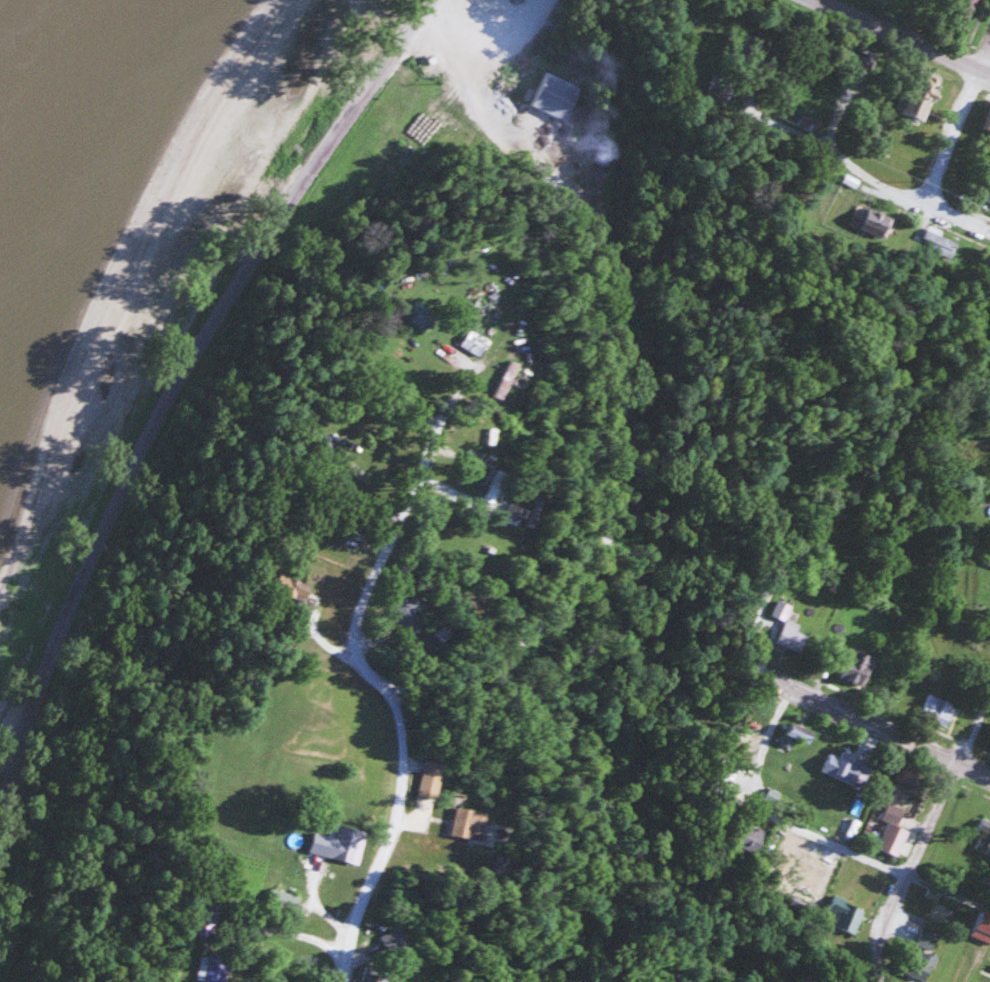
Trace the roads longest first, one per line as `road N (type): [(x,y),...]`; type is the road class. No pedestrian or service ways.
road 1 (tertiary): [(0,831),(44,670),(129,467),(285,198),(421,0)]
road 2 (residential): [(381,685),(462,678),(574,579),(594,533),(618,357),(608,287),(584,222),(495,143),(411,16)]
road 3 (residential): [(381,685),(351,666),(349,630),(424,442),(429,425),(414,421)]
road 4 (residential): [(337,981),(398,788),(381,685)]
road 5 (residential): [(878,976),(889,914),(989,695)]
road 6 (residential): [(989,776),(760,673)]
road 7 (residential): [(550,185),(670,0)]
road 8 (tertiary): [(818,0),(989,72)]
road 9 (residential): [(907,877),(743,802)]
road 10 (residential): [(982,69),(924,202)]
road 11 (residential): [(924,202),(862,177),(804,135)]
road 12 (residential): [(764,552),(764,592),(790,553),(784,538),(771,538),(764,552)]

